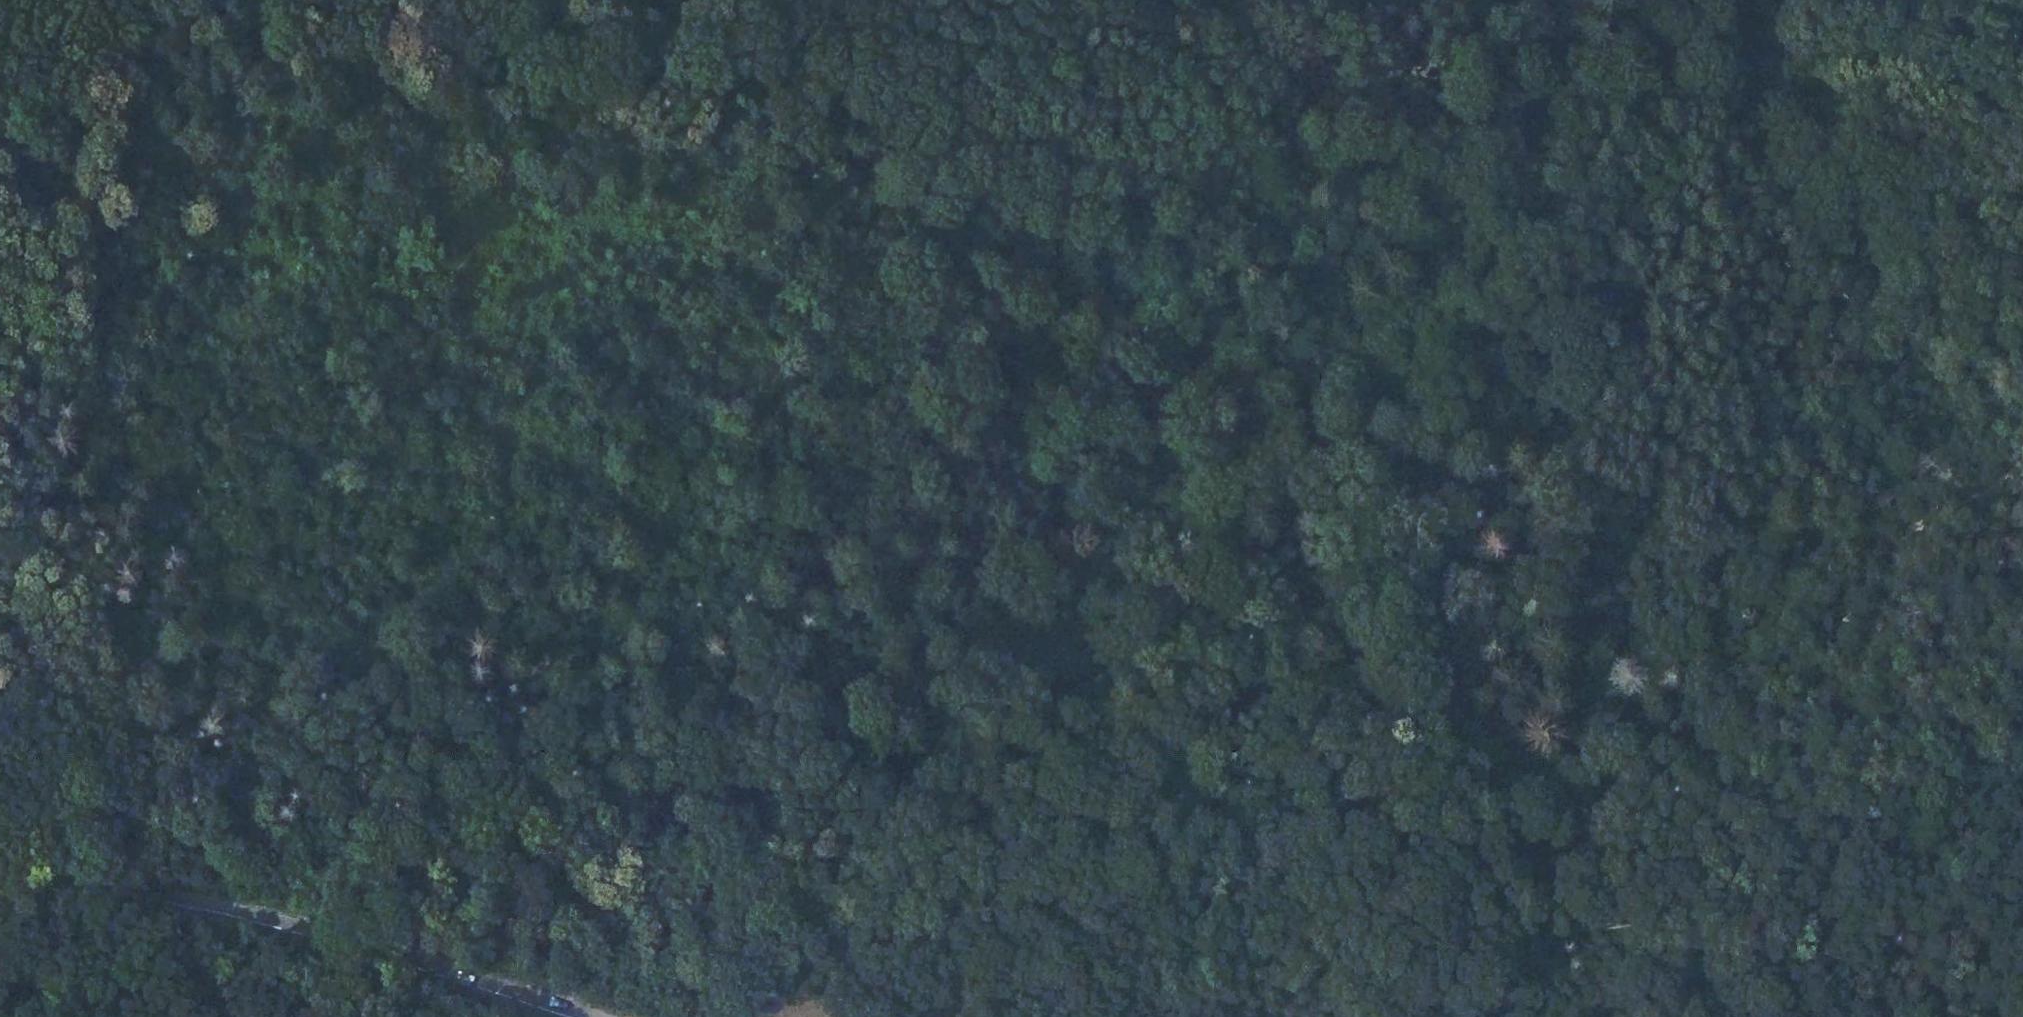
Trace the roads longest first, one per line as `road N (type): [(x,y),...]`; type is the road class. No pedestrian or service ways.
road 1 (track): [(0,88),(201,120),(614,163),(1042,249),(1259,343),(1379,435),(1412,435),(1489,414),(1580,425)]
road 2 (unclassified): [(571,1016),(126,908),(0,895)]
road 3 (track): [(1580,425),(1548,300),(1474,177),(1416,111),(1338,79),(1268,0)]

